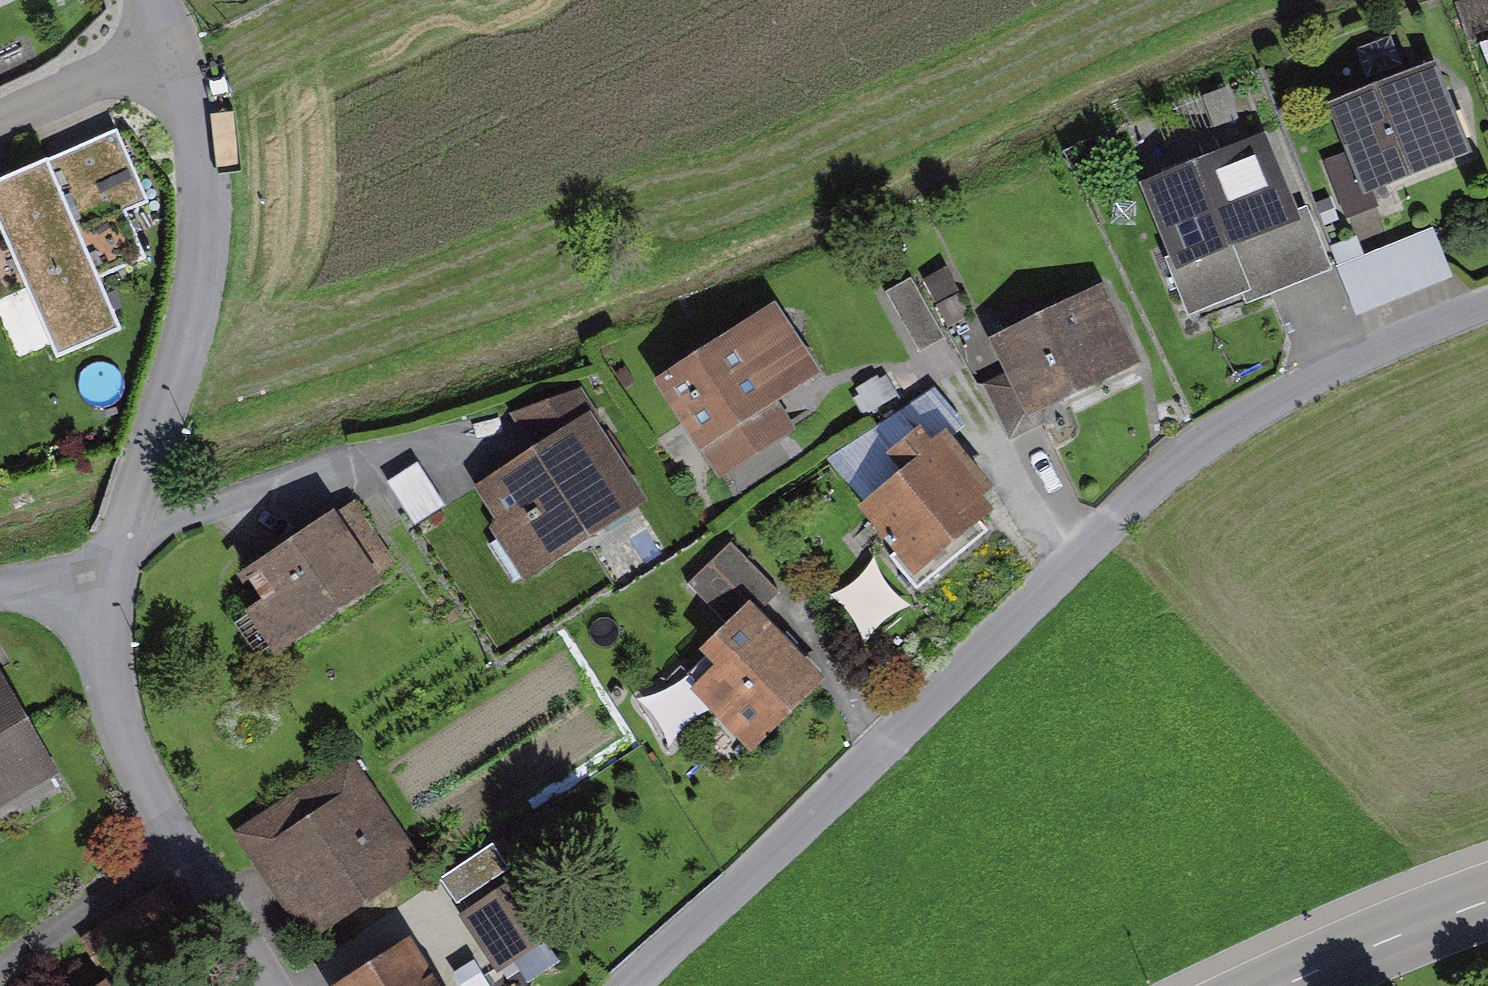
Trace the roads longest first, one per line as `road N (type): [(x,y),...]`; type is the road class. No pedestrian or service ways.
road 1 (residential): [(1487,297),(1262,397),(1128,508),(651,985)]
road 2 (residential): [(127,562),(217,261),(212,133),(190,51)]
road 3 (residential): [(279,985),(128,727),(114,652),(127,562)]
road 4 (secondary): [(1282,985),(1487,903)]
road 5 (residential): [(190,51),(0,131)]
road 6 (residential): [(127,562),(0,602)]

